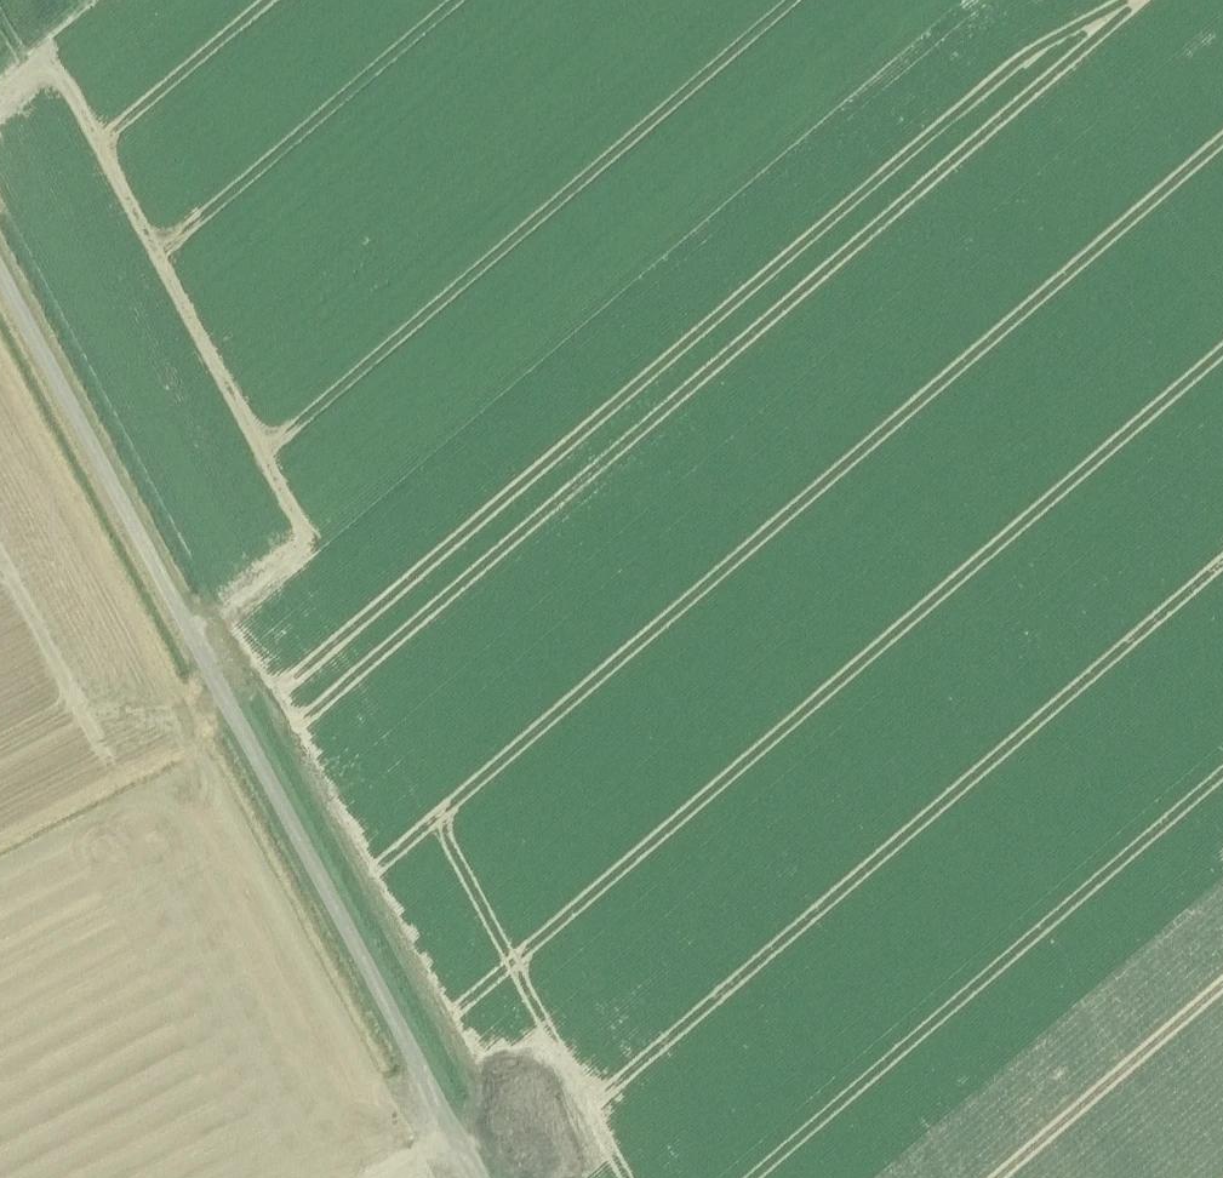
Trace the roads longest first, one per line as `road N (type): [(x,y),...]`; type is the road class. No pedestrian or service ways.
road 1 (unclassified): [(478,1177),(0,273)]

